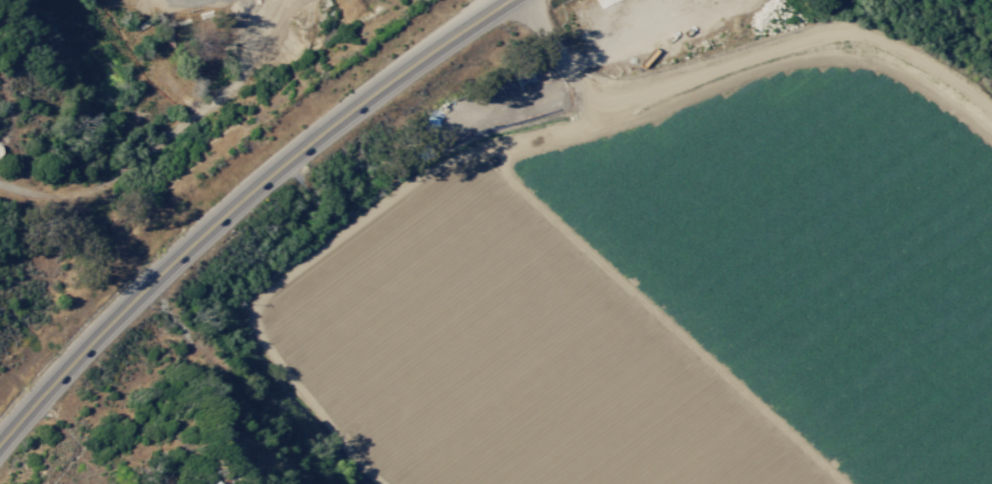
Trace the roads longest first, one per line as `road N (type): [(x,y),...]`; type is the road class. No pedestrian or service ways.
road 1 (secondary): [(0,440),(153,263),(380,83),(502,0)]

